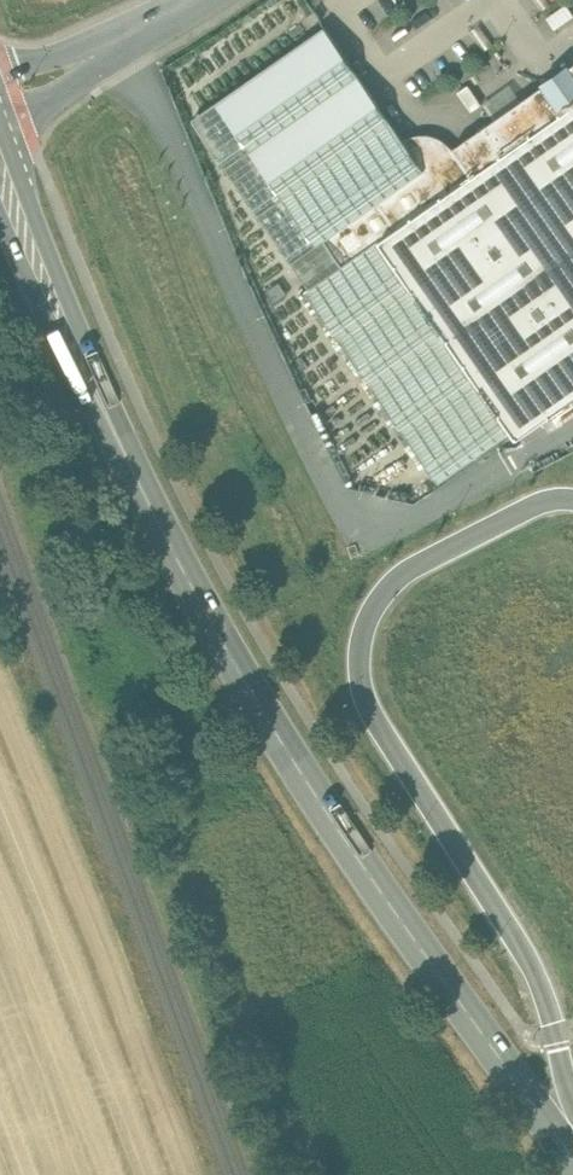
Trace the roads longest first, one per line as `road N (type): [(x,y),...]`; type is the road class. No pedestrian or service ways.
road 1 (primary): [(0,161),(147,491),(221,635),(377,883),(572,1152)]
road 2 (unclassified): [(572,1113),(549,1005),(530,964),(371,710),(361,663),(377,600),(407,570),(537,503),(572,498)]
road 3 (unclassified): [(0,93),(134,41),(200,0)]

